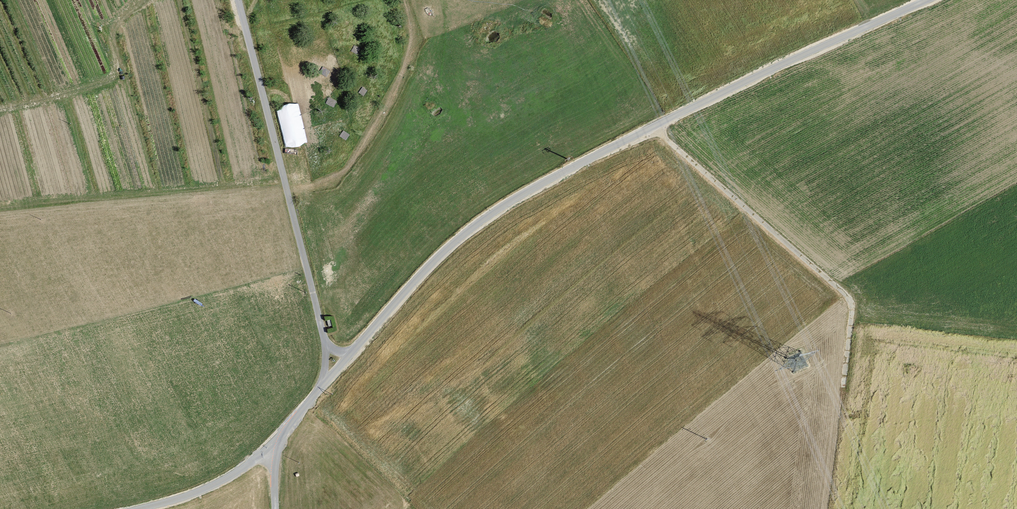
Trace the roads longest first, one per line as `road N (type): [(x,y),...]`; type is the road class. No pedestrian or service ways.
road 1 (unclassified): [(141,508),(214,486),(275,442),(450,245),(516,198),(926,0)]
road 2 (track): [(240,0),(333,372)]
road 3 (track): [(655,129),(852,302),(844,388)]

